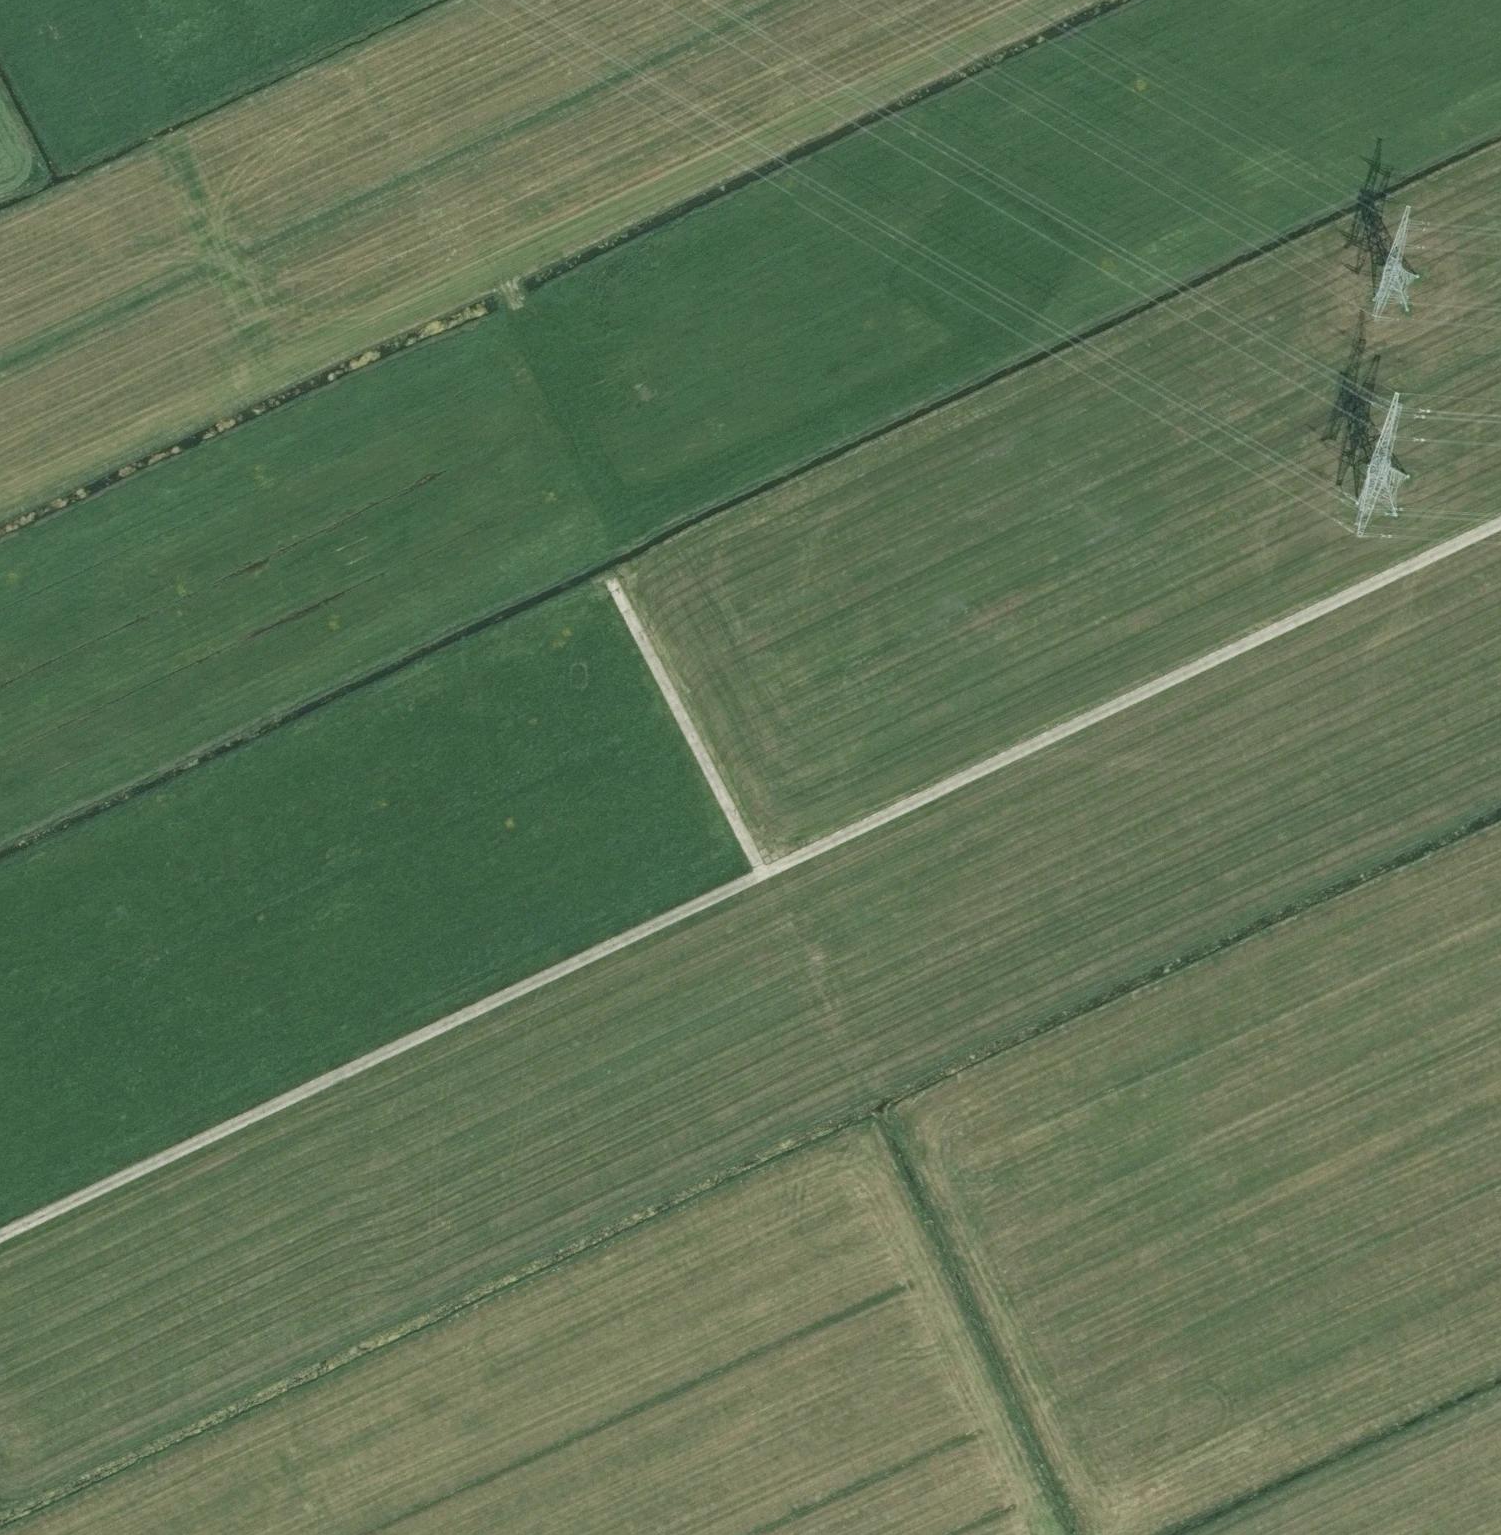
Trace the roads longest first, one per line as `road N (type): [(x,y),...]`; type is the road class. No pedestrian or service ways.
road 1 (track): [(500,266),(781,818),(841,809),(1500,496)]
road 2 (track): [(1061,0),(294,363),(264,351),(106,0)]

